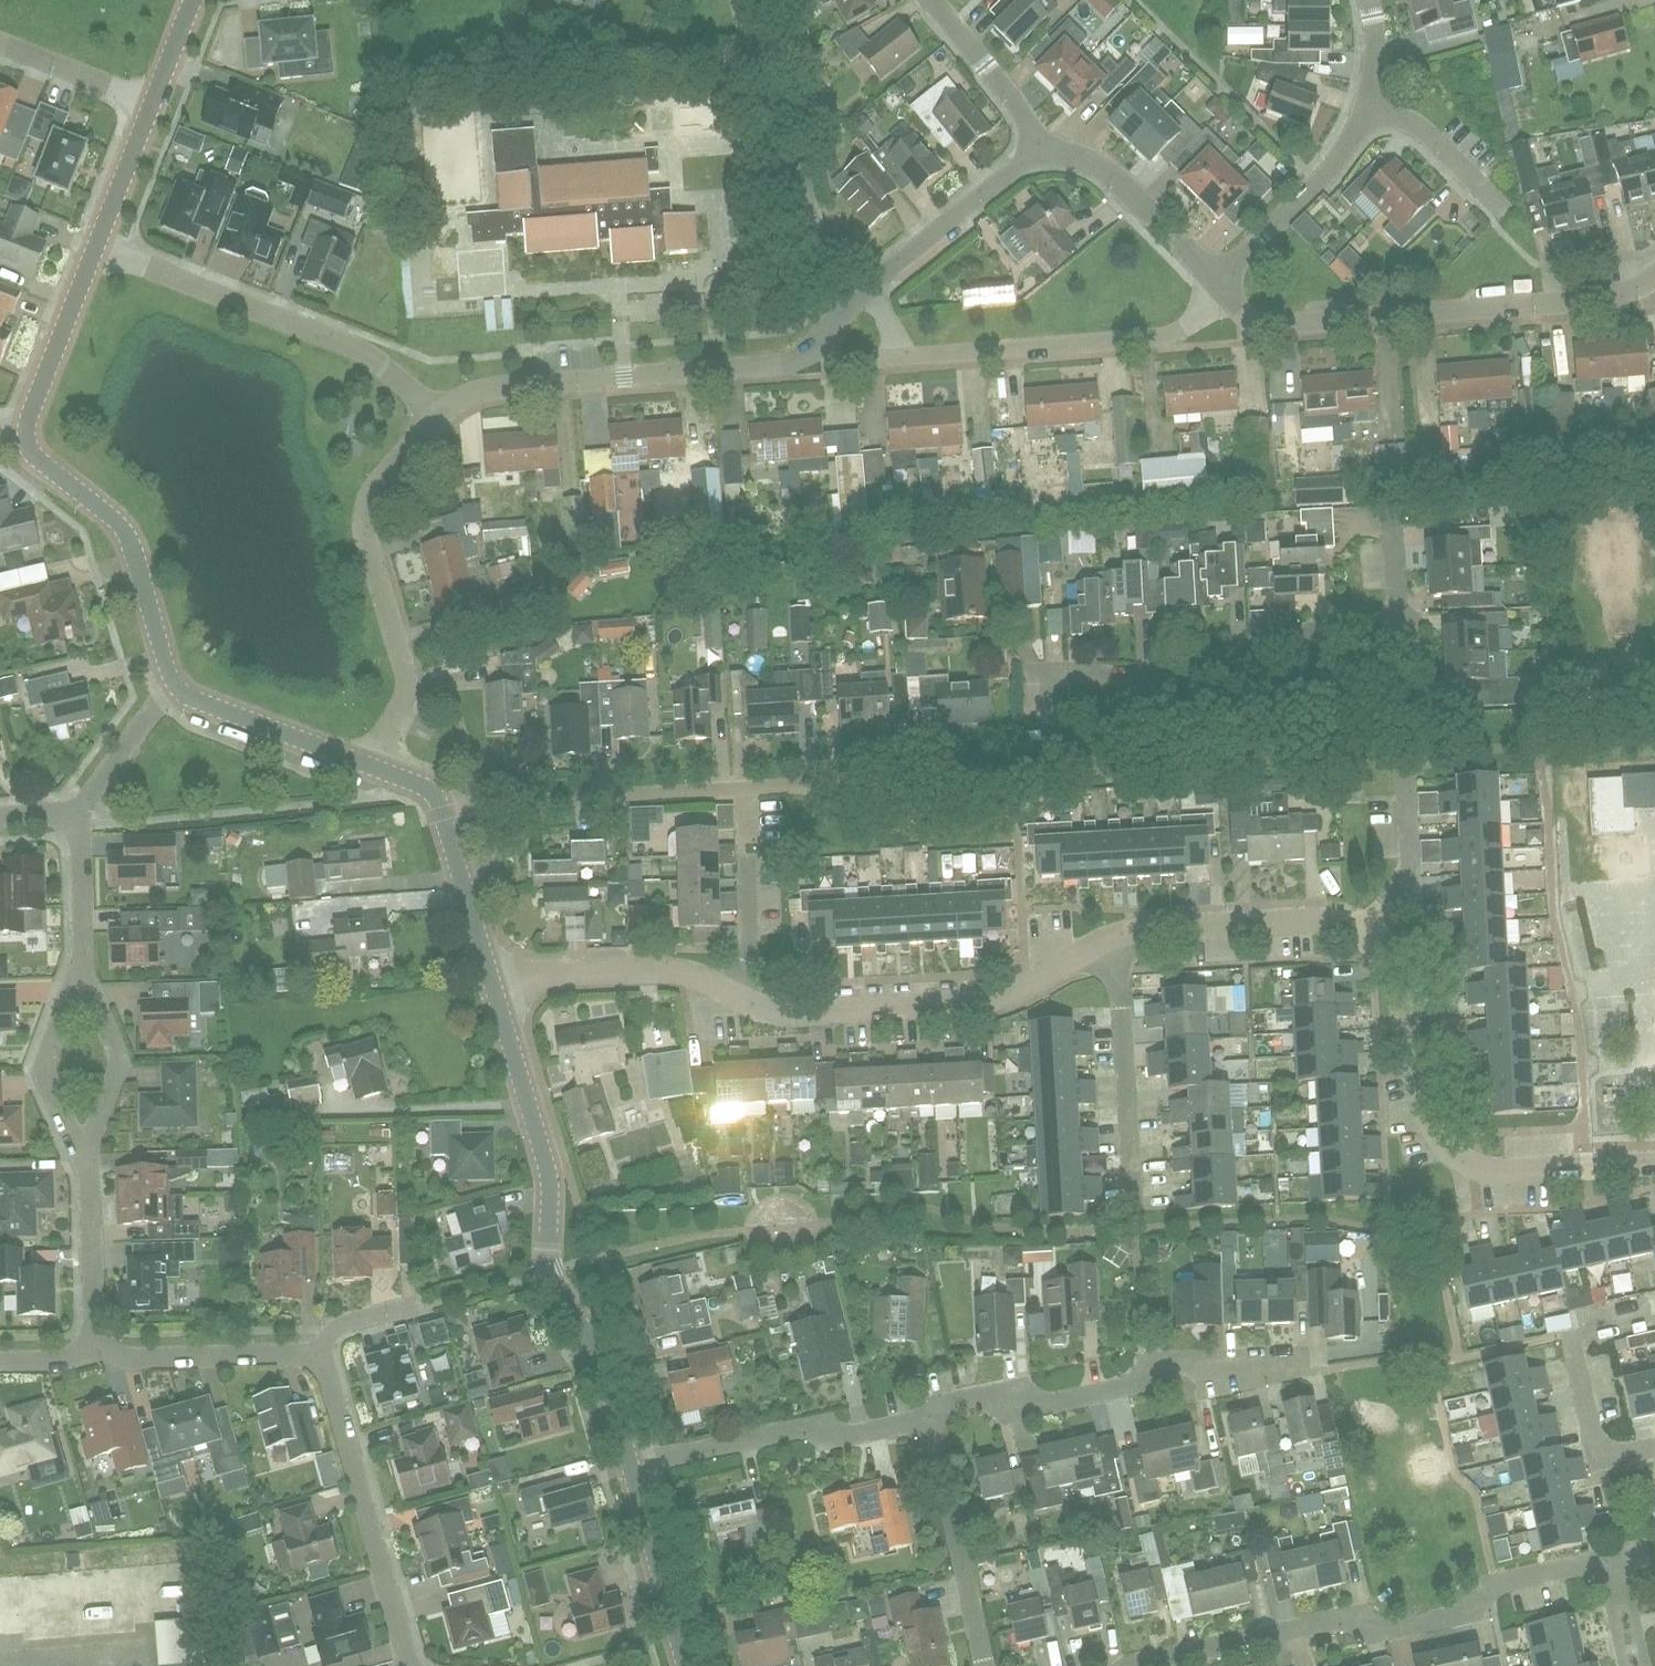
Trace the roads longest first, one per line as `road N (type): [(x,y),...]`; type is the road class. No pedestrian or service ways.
road 1 (residential): [(1636,1665),(1612,1559),(1494,1586),(1476,1611),(1378,1632),(1350,1617),(1133,1665)]
road 2 (residential): [(632,1464),(597,1351),(549,1271),(550,1183),(490,978)]
road 3 (unclassified): [(1654,1163),(1501,1172),(1461,1165),(1434,1126),(1382,944),(1358,932)]
road 4 (residential): [(1232,302),(1259,326),(1616,297),(1653,274)]
road 5 (residential): [(441,411),(503,385),(787,364),(806,357),(844,318)]
road 6 (residential): [(373,770),(406,683),(369,542),(368,501),(441,411)]
road 7 (residential): [(930,1419),(943,1403),(1012,1389),(1029,1405),(1177,1369),(1304,1363)]
road 8 (unclassified): [(1056,773),(1055,671),(1183,674),(1334,628)]
road 9 (residential): [(441,411),(344,344),(95,247)]
road 10 (residential): [(746,1010),(833,1012),(1011,996),(1112,939)]
road 11 (residential): [(1358,932),(1408,876),(1407,769),(1417,751),(1410,625),(1393,625)]
road 12 (residential): [(899,358),(1165,338),(1232,302)]
road 13 (residential): [(844,318),(755,0)]
road 14 (residential): [(409,1665),(328,1375),(309,1357)]
road 15 (residential): [(747,783),(1056,773)]
road 16 (residential): [(440,805),(515,793),(747,783)]
road 17 (residential): [(175,686),(120,525),(36,460),(27,431)]
road 18 (residential): [(930,1419),(837,1438),(812,1427),(632,1464)]
road 19 (unclassified): [(1132,1212),(1112,939)]
road 20 (residential): [(490,978),(684,974),(746,1010)]
road 21 (residential): [(983,1665),(930,1419)]
road 22 (unclassified): [(1358,932),(1332,920),(1157,924),(1112,939)]
road 23 (residential): [(1218,283),(1325,178),(1365,104)]
road 24 (residential): [(868,288),(1045,140)]
road 25 (residential): [(1218,283),(1104,167),(1045,140)]
road 26 (residential): [(747,783),(746,1010)]
road 27 (residential): [(87,1163),(43,1065),(82,961)]
road 28 (residential): [(309,1357),(92,1356)]
road 29 (residential): [(373,770),(175,686)]
road 30 (residential): [(87,1163),(119,1062),(82,961)]
road 31 (residential): [(685,1665),(632,1464)]
road 32 (residential): [(27,431),(95,247)]
road 33 (residential): [(92,1356),(87,1163)]
road 34 (residential): [(1505,225),(1435,140),(1365,104)]
road 35 (residential): [(1654,1450),(1601,1463),(1572,1336)]
road 36 (residential): [(490,978),(440,805)]
road 37 (residential): [(1045,140),(938,0)]
road 38 (residential): [(151,103),(0,43)]
road 39 (residential): [(76,807),(175,686)]
road 40 (residential): [(95,247),(151,103)]
road 41 (residential): [(82,961),(76,807)]
road 42 (residential): [(309,1357),(338,1328),(417,1306)]

